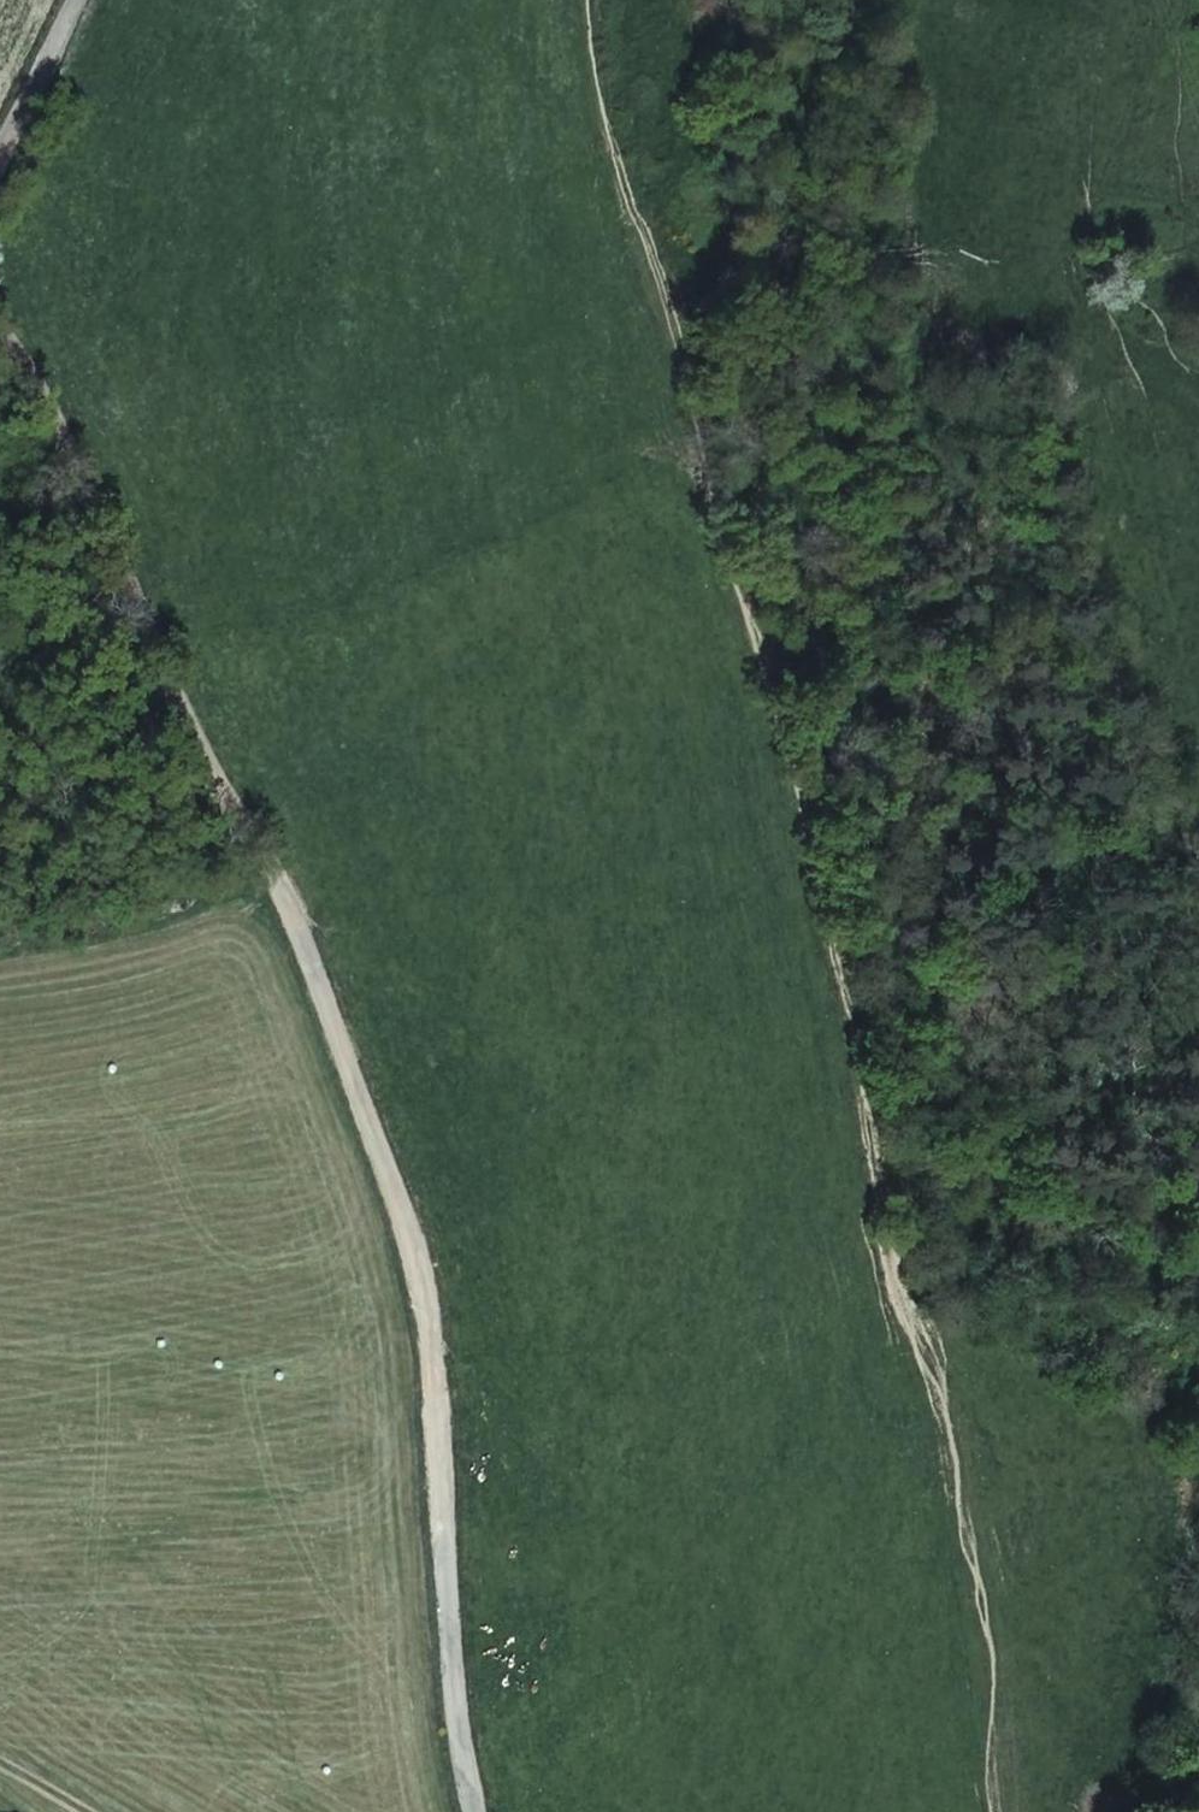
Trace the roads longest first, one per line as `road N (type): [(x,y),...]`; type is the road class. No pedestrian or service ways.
road 1 (track): [(476,1811),(458,1718),(424,1287),(277,857),(25,358),(0,325)]
road 2 (track): [(0,159),(80,0)]

